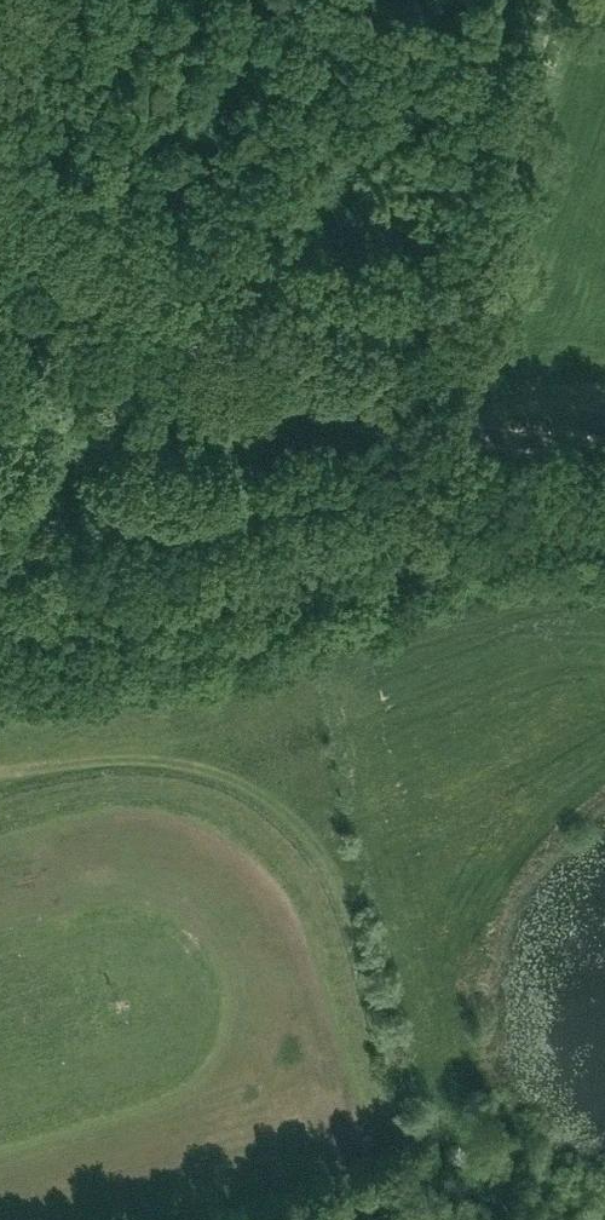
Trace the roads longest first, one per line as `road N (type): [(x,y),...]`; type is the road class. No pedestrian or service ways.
road 1 (track): [(0,464),(102,477),(341,475),(399,451),(434,403),(564,0)]
road 2 (track): [(0,772),(140,754),(195,760),(237,773),(309,829),(347,893),(395,1083),(430,1142),(423,1175),(408,1191),(349,1219)]
road 3 (tertiary): [(604,449),(382,421),(253,382),(0,198)]
road 4 (track): [(0,616),(416,521),(604,491)]
road 5 (track): [(449,353),(253,382)]

